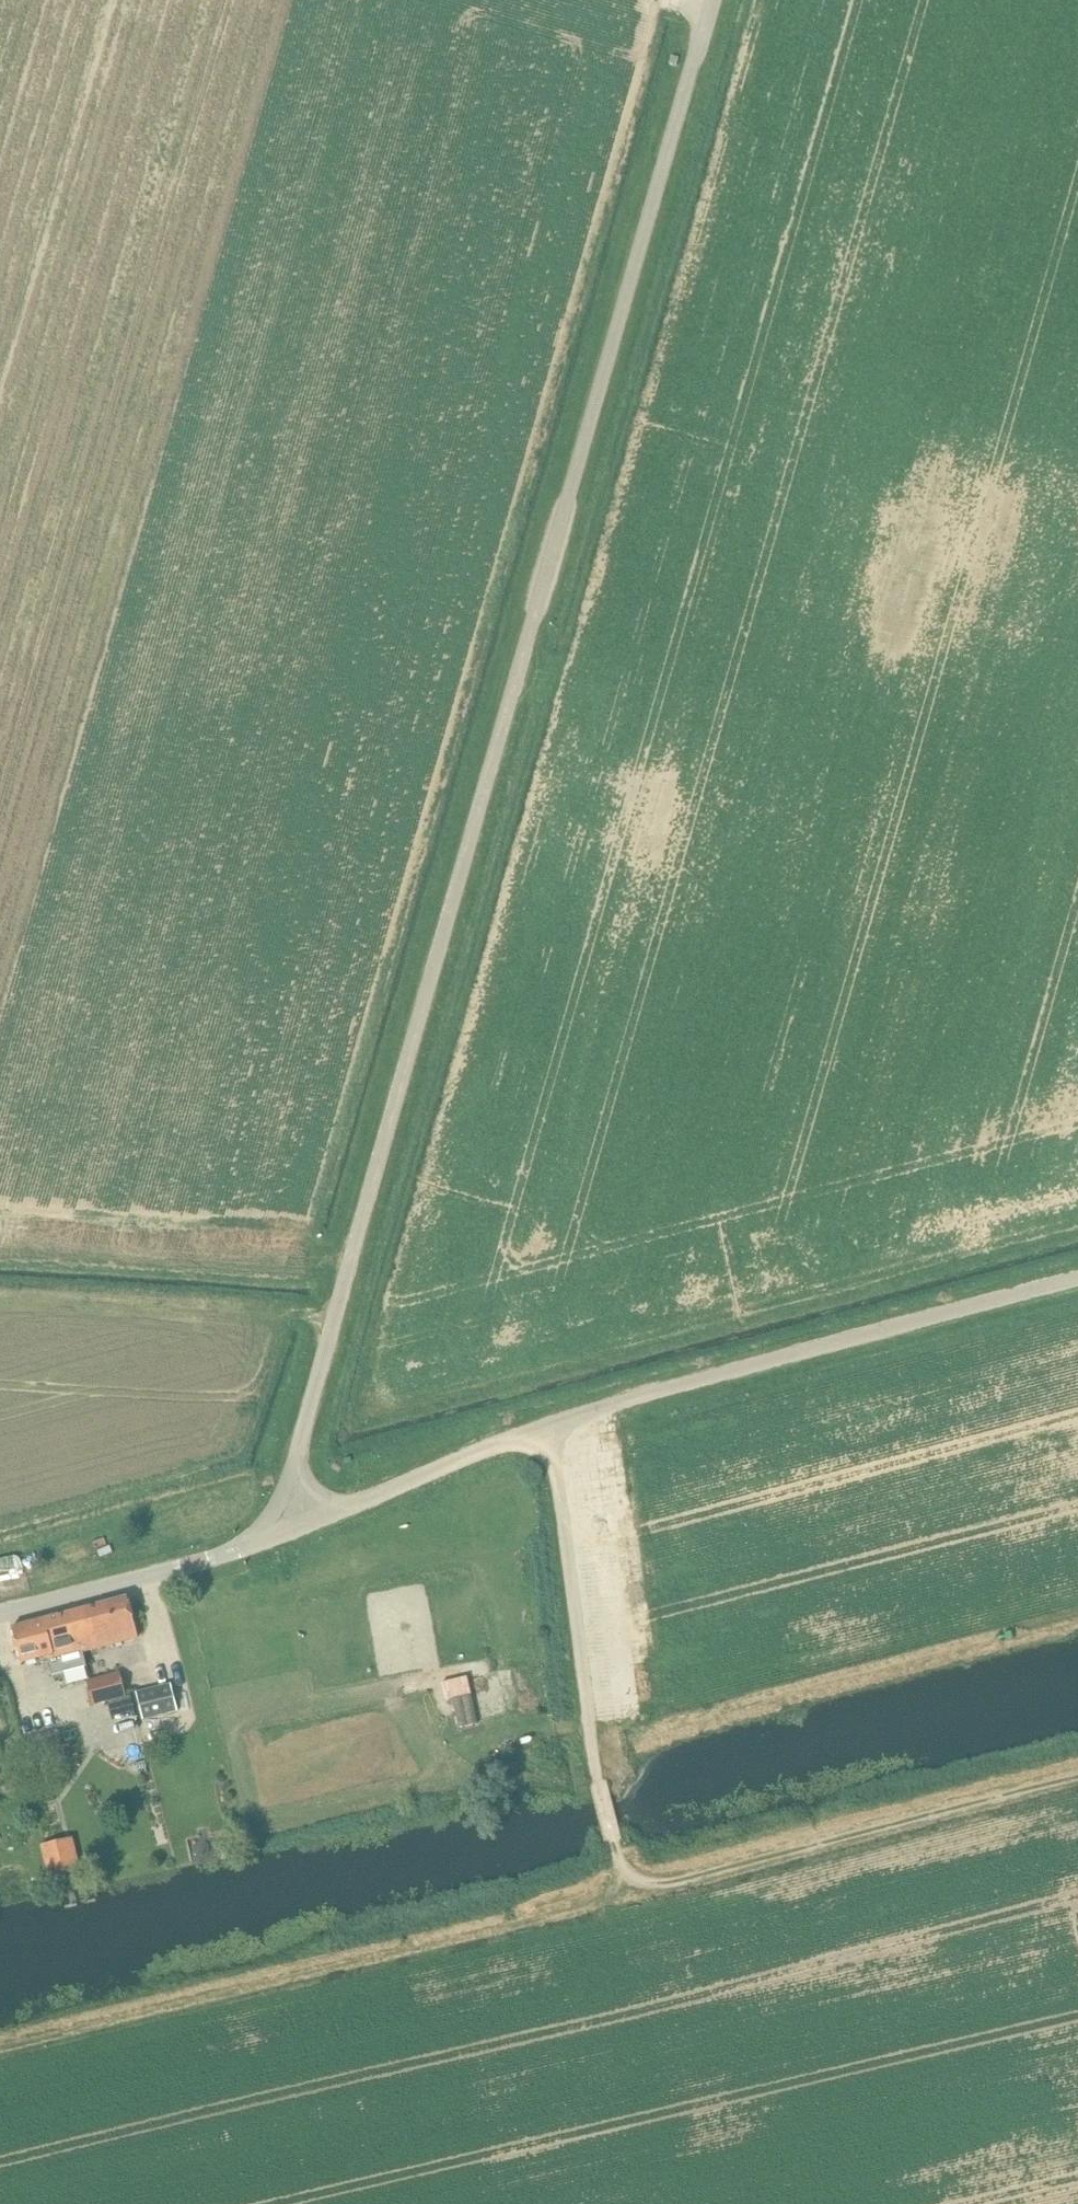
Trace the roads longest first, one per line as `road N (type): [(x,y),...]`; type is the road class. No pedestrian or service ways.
road 1 (unclassified): [(288,1528),(359,1239),(715,0)]
road 2 (unclassified): [(553,1430),(724,1375),(1077,1280)]
road 3 (track): [(1077,1782),(658,1886),(625,1878),(616,1856)]
road 4 (unclassified): [(616,1856),(553,1430)]
road 5 (unclassified): [(0,1616),(228,1556),(288,1528)]
road 6 (unclassified): [(288,1528),(553,1430)]

